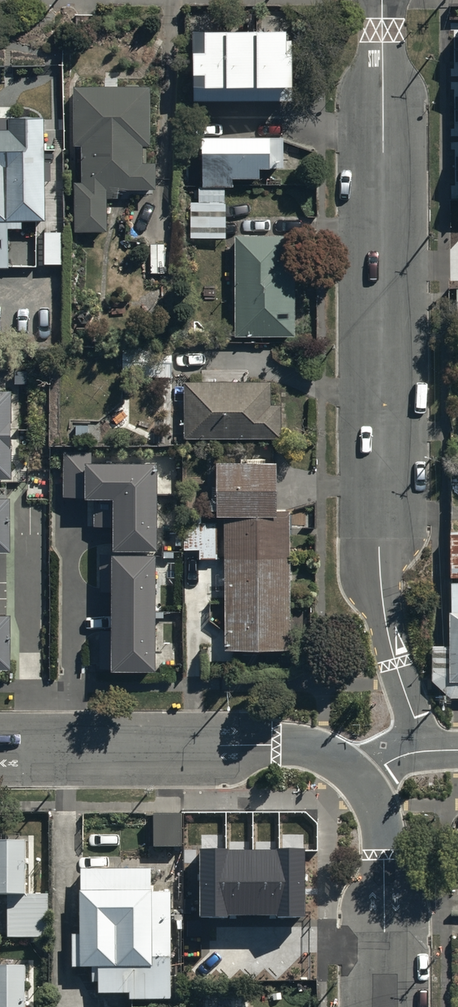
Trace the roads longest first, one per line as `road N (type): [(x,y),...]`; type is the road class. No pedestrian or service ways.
road 1 (residential): [(427,750),(397,667),(381,578),(382,0)]
road 2 (residential): [(0,747),(274,744),(343,764)]
road 3 (residential): [(384,1006),(384,843),(380,814),(359,780)]

